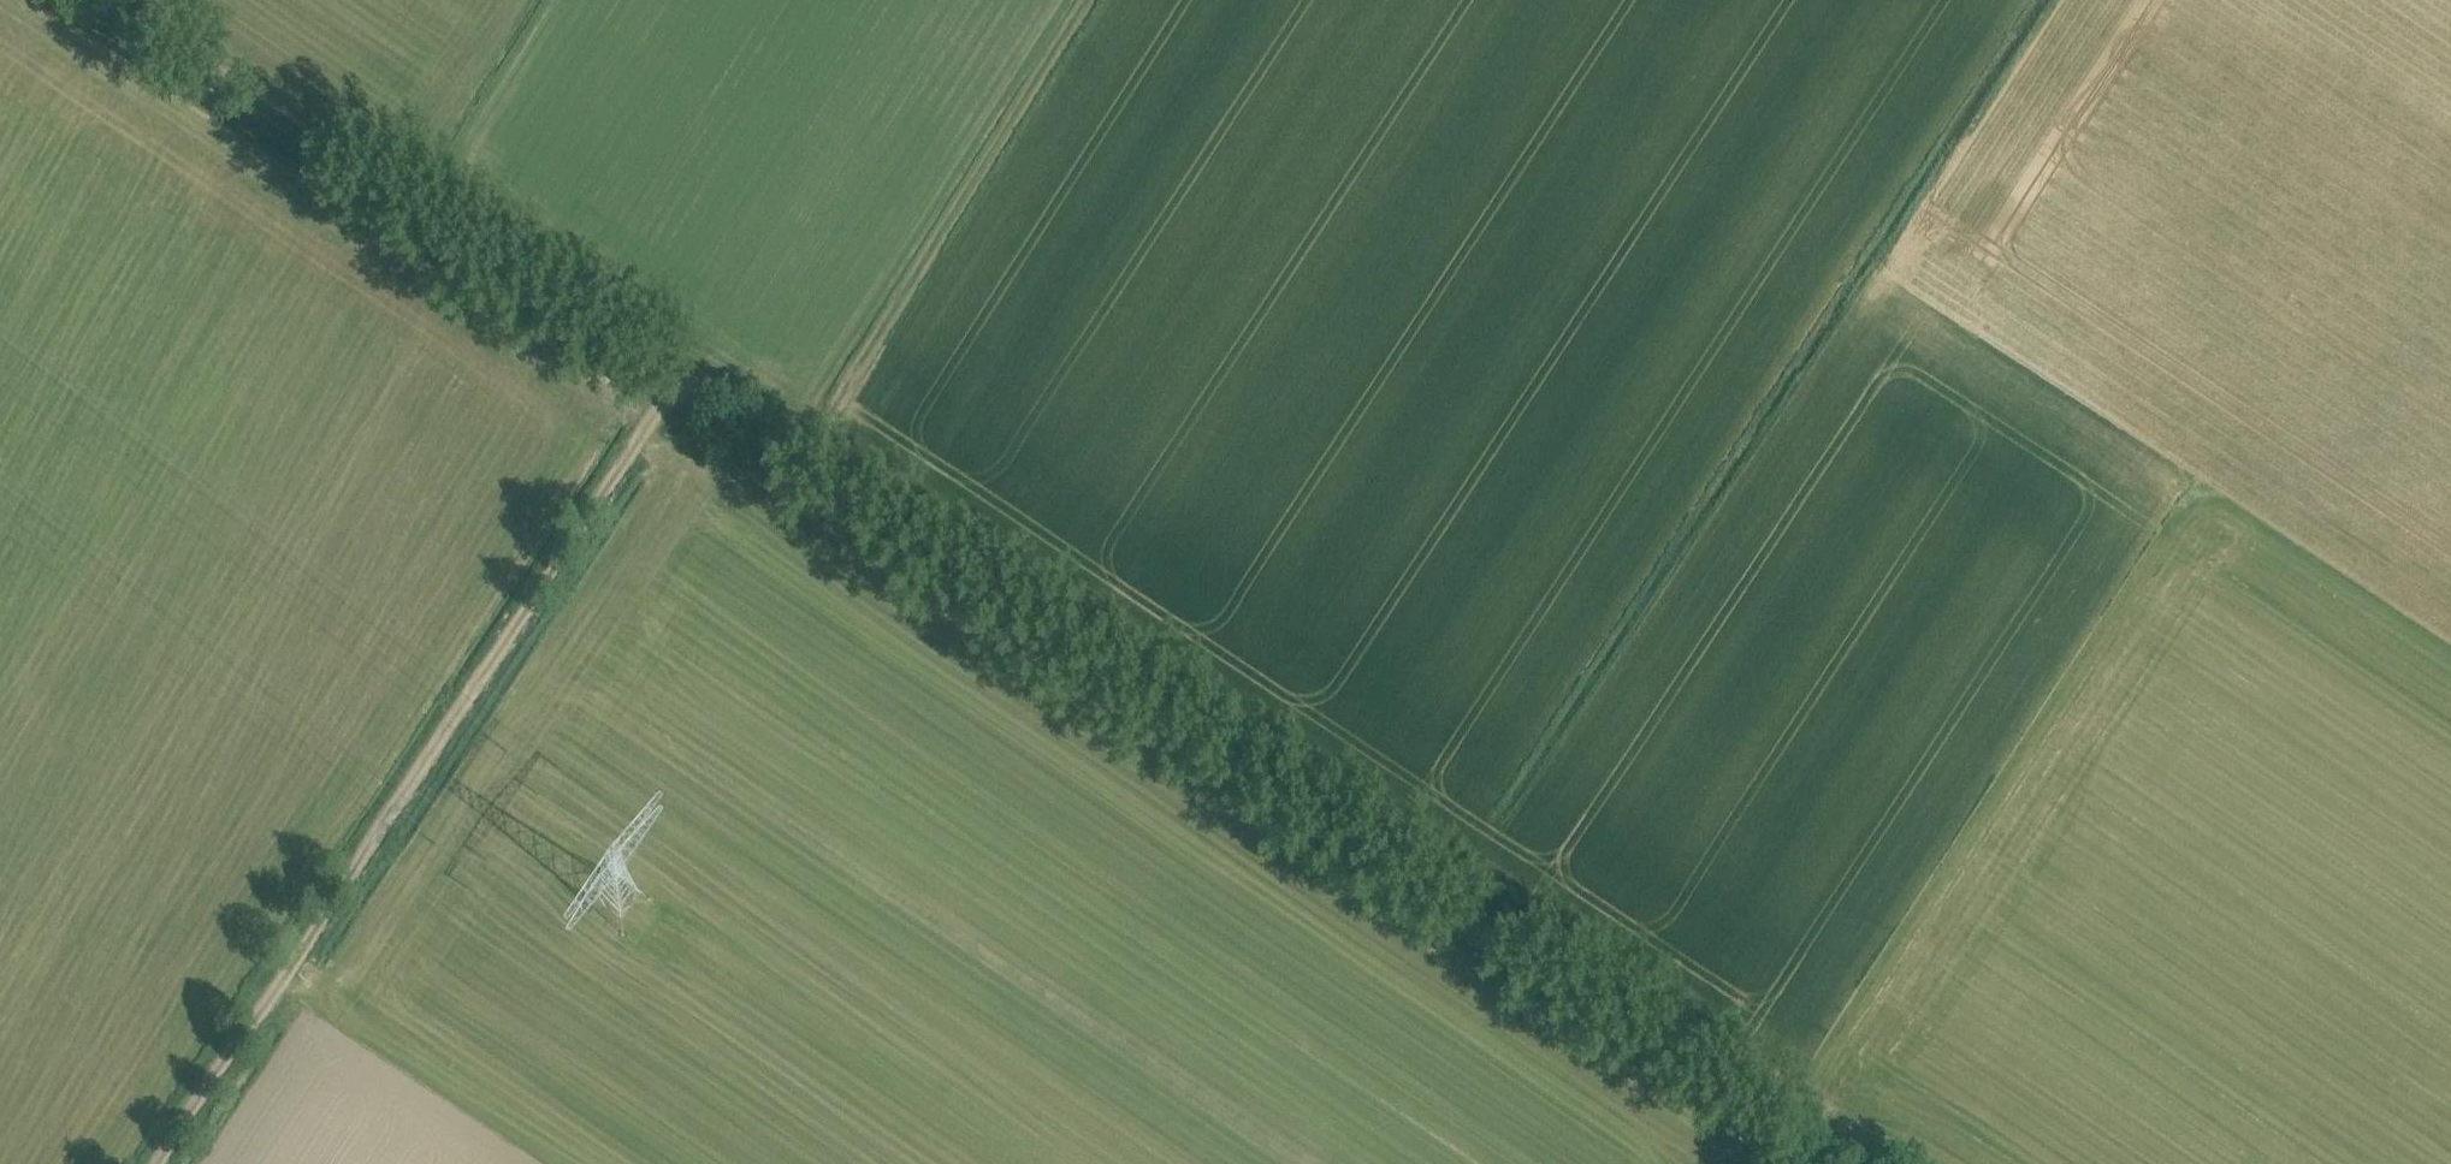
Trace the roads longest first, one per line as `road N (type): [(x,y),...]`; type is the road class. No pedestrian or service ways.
road 1 (track): [(801,461),(1822,1149),(1811,1163)]
road 2 (track): [(801,461),(699,393),(655,408),(157,1163)]
road 3 (track): [(1092,0),(801,461)]

